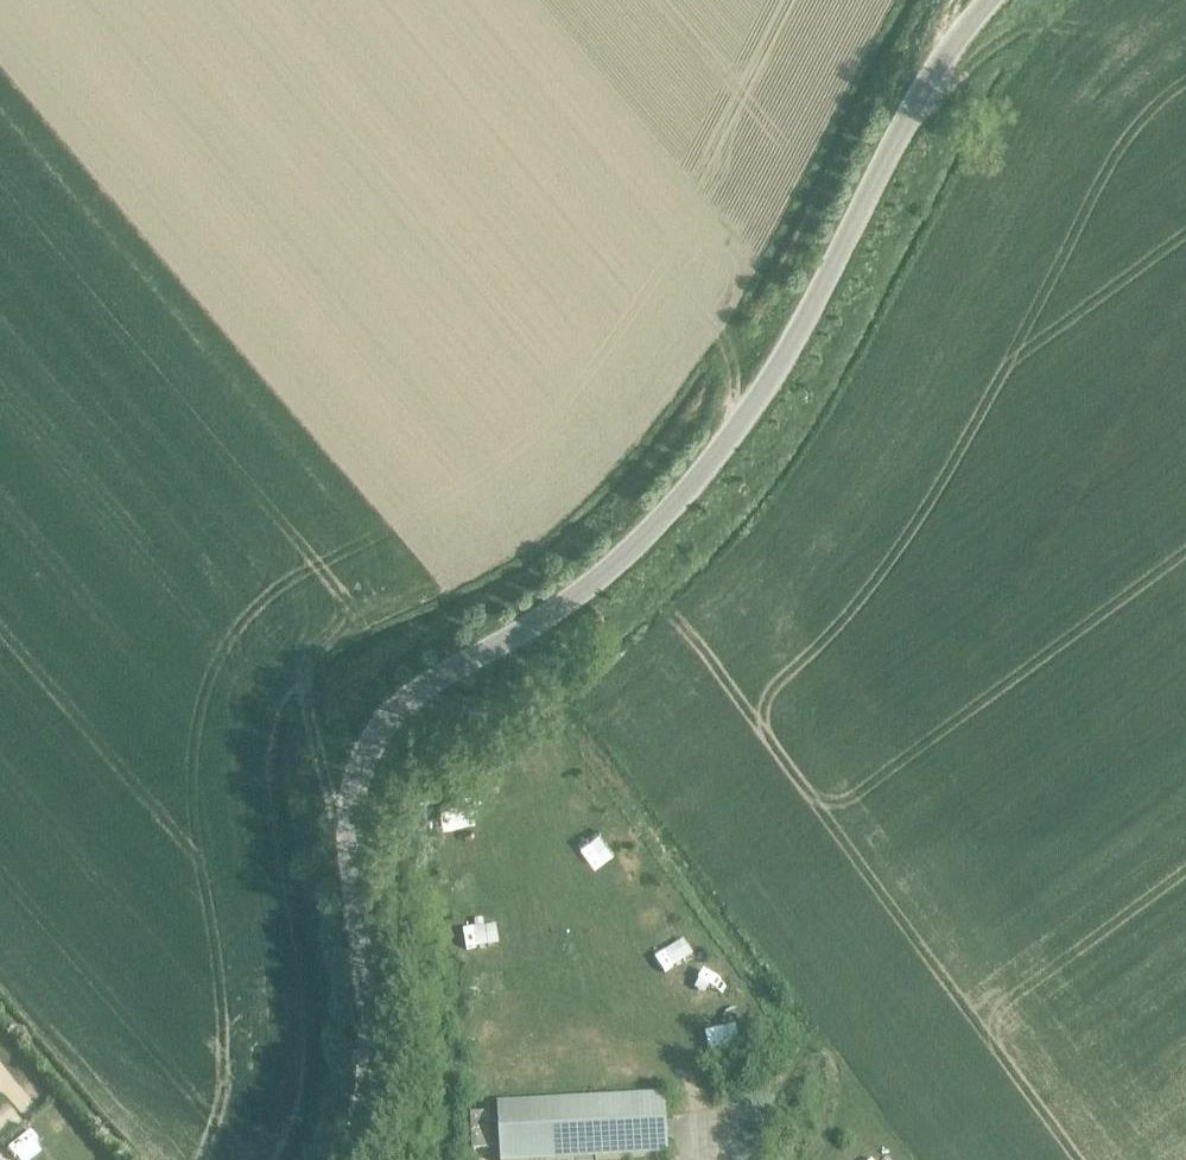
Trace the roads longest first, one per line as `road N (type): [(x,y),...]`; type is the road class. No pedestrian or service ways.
road 1 (unclassified): [(349,1159),(369,1086),(370,1012),(349,838),(367,751),(405,702),(581,593),(684,493),(770,380),(914,103),(992,0)]
road 2 (track): [(696,1110),(666,971),(617,882)]

